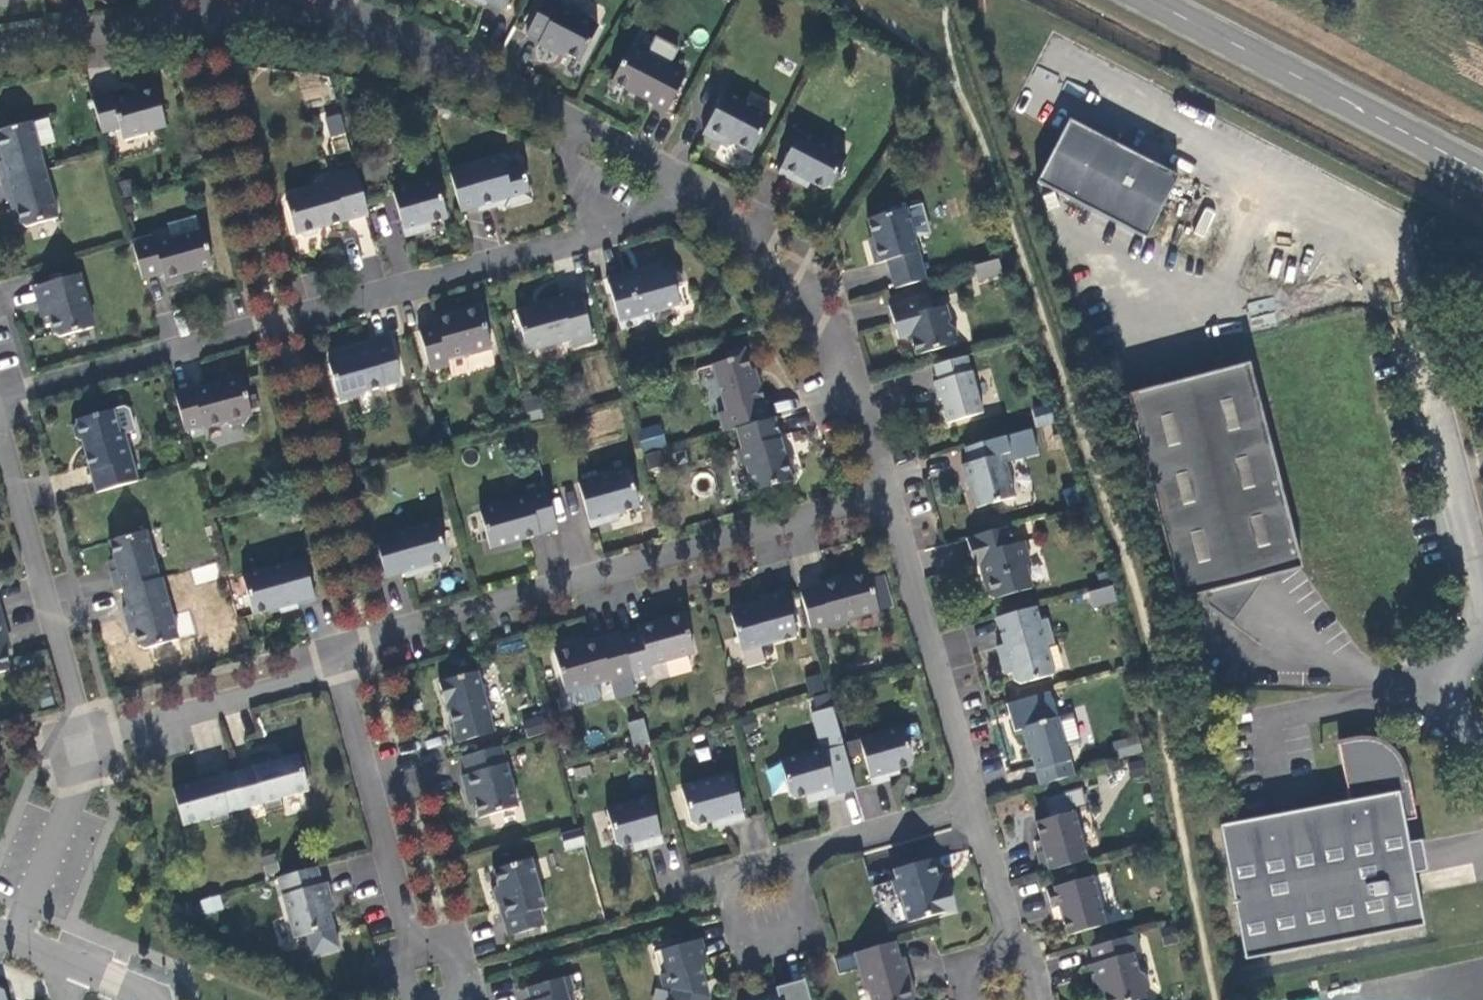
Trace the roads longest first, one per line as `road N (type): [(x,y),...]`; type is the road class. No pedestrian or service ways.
road 1 (residential): [(687,208),(0,401)]
road 2 (residential): [(886,497),(370,642),(336,675)]
road 3 (residential): [(338,21),(571,127),(687,208)]
road 4 (primary): [(1482,172),(1149,0)]
road 5 (residential): [(687,208),(731,230),(818,323),(886,497)]
road 6 (residential): [(886,497),(975,811)]
road 7 (residential): [(89,745),(0,435)]
road 8 (residential): [(336,675),(405,947)]
road 9 (residential): [(336,675),(89,745)]
road 10 (residential): [(791,856),(721,873),(738,943),(808,926)]
road 11 (residential): [(89,745),(14,936)]
road 12 (residential): [(975,811),(791,856)]
road 13 (residential): [(160,13),(338,21)]
road 14 (residential): [(0,45),(160,13)]
road 15 (tertiary): [(156,999),(14,936)]
road 16 (residential): [(975,811),(1018,952)]

